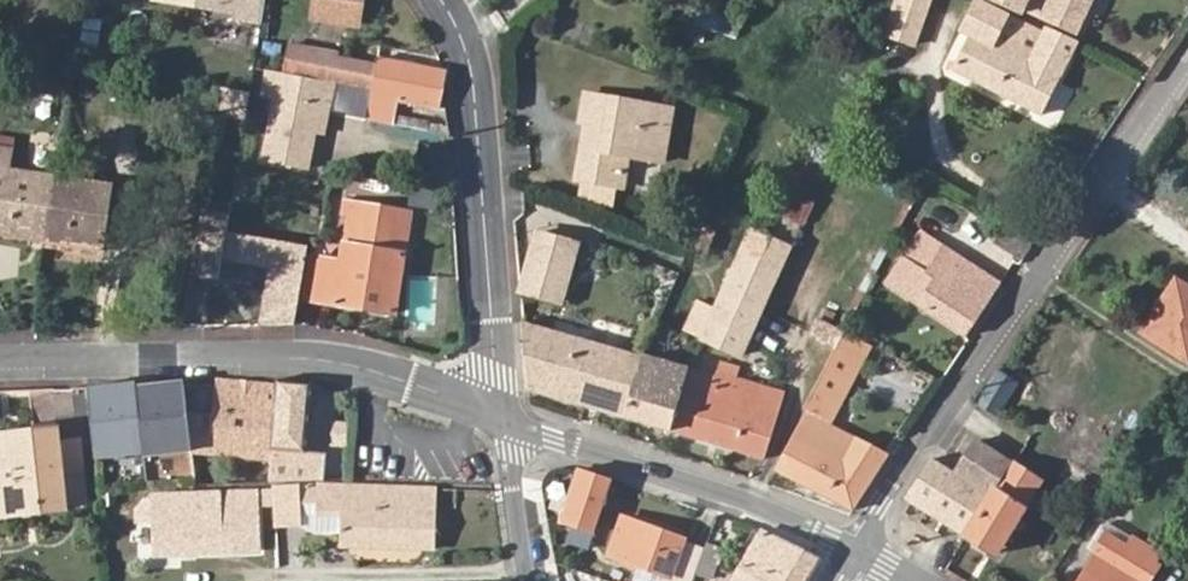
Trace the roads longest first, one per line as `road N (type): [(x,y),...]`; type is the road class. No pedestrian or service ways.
road 1 (residential): [(859,549),(1187,52)]
road 2 (residential): [(498,415),(336,366),(0,369)]
road 3 (residential): [(441,0),(460,32),(475,95),(498,415)]
road 4 (residential): [(498,415),(859,549)]
road 5 (residential): [(528,580),(498,415)]

